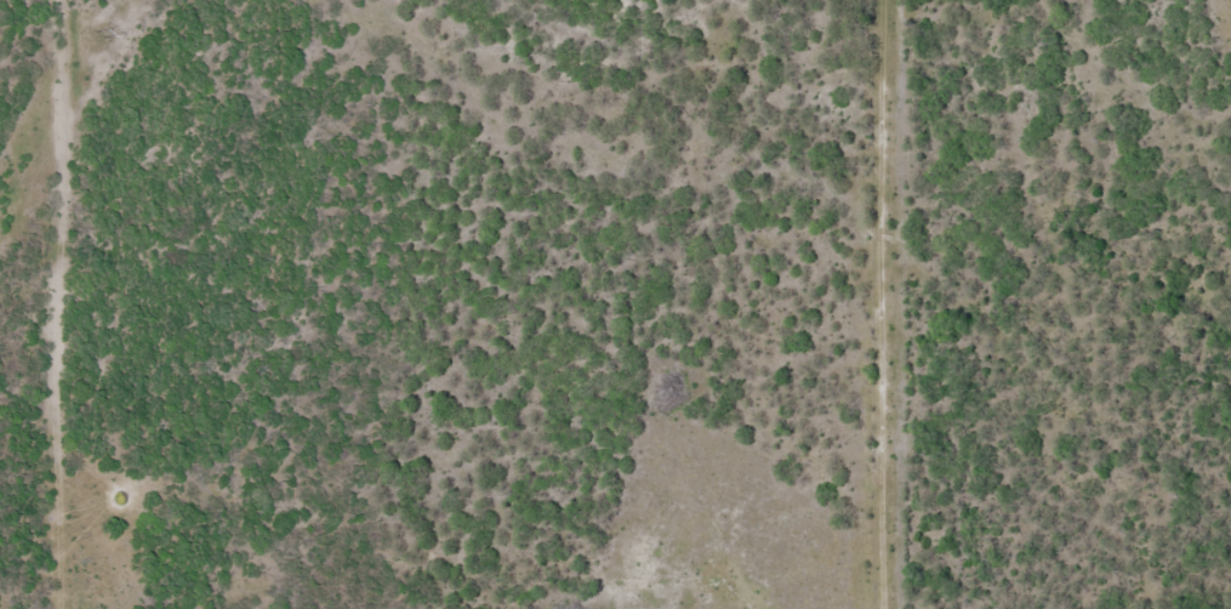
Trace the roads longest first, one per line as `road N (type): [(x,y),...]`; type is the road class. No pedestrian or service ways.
road 1 (track): [(53,608),(51,221)]

